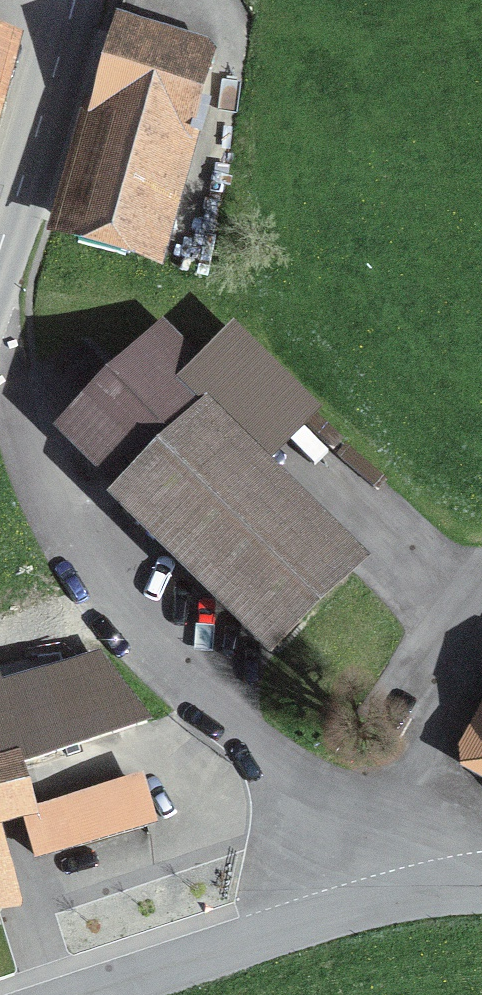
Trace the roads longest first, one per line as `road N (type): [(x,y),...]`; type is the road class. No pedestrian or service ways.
road 1 (unclassified): [(393,824),(180,678),(133,633),(64,545),(15,440),(0,380)]
road 2 (unclassified): [(393,824),(355,878),(267,938),(102,994)]
road 3 (tertiary): [(0,244),(74,0)]

